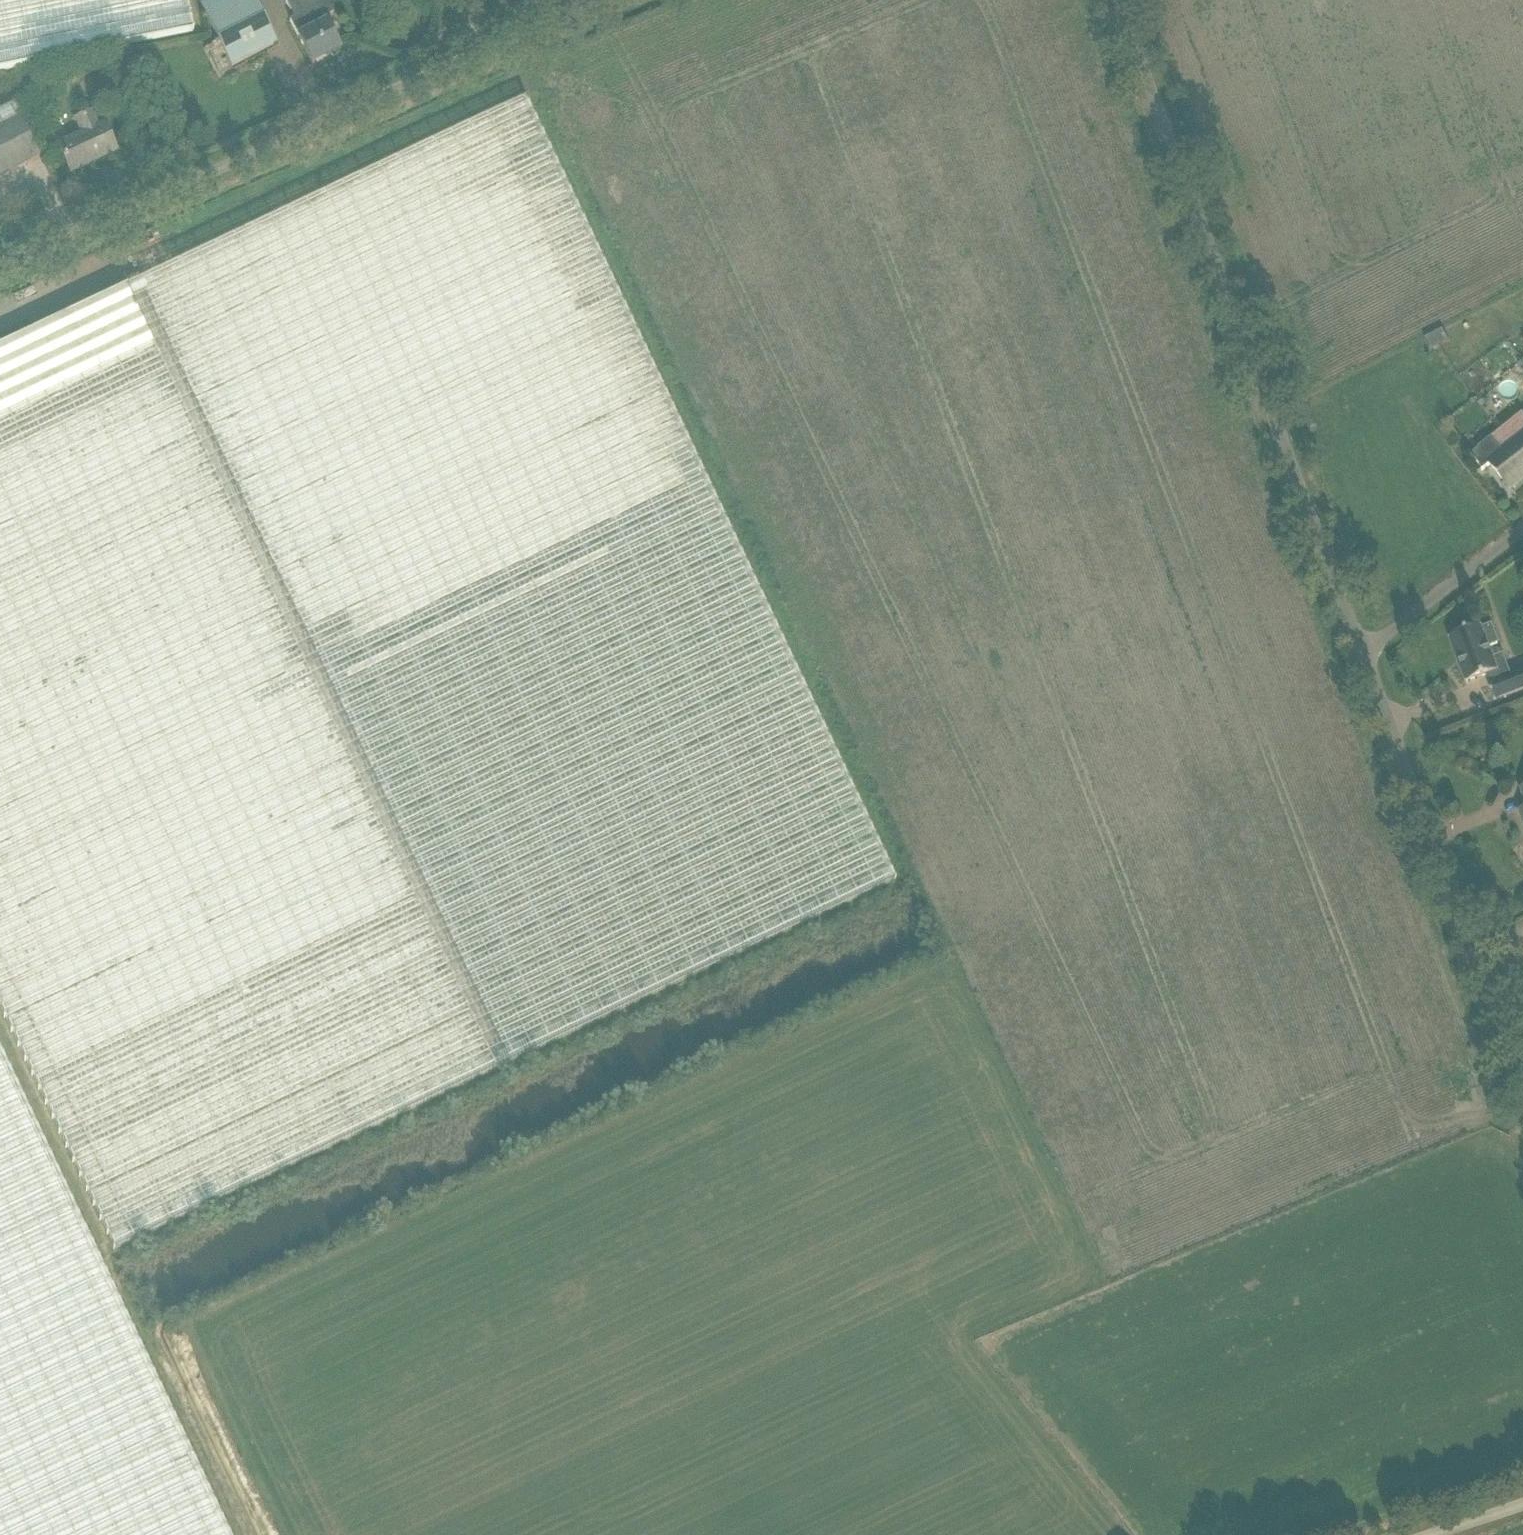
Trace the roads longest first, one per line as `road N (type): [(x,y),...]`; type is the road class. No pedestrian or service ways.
road 1 (unclassified): [(1522,1104),(1106,0)]
road 2 (unclassified): [(0,261),(598,0)]

